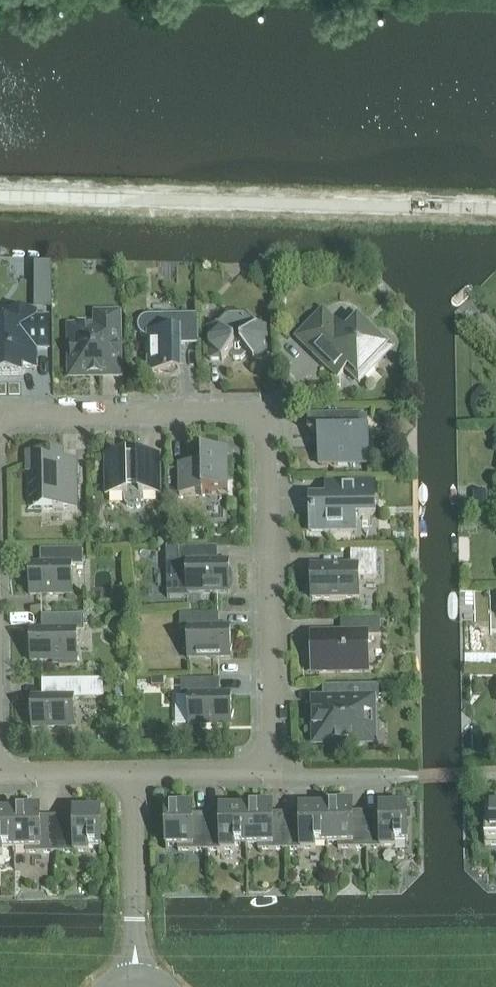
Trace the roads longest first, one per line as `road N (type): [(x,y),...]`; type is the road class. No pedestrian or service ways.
road 1 (residential): [(0,415),(267,410),(271,770)]
road 2 (residential): [(136,975),(132,771)]
road 3 (residential): [(271,770),(132,771)]
road 4 (residential): [(407,776),(294,778),(271,770)]
road 5 (residential): [(132,771),(0,773)]

